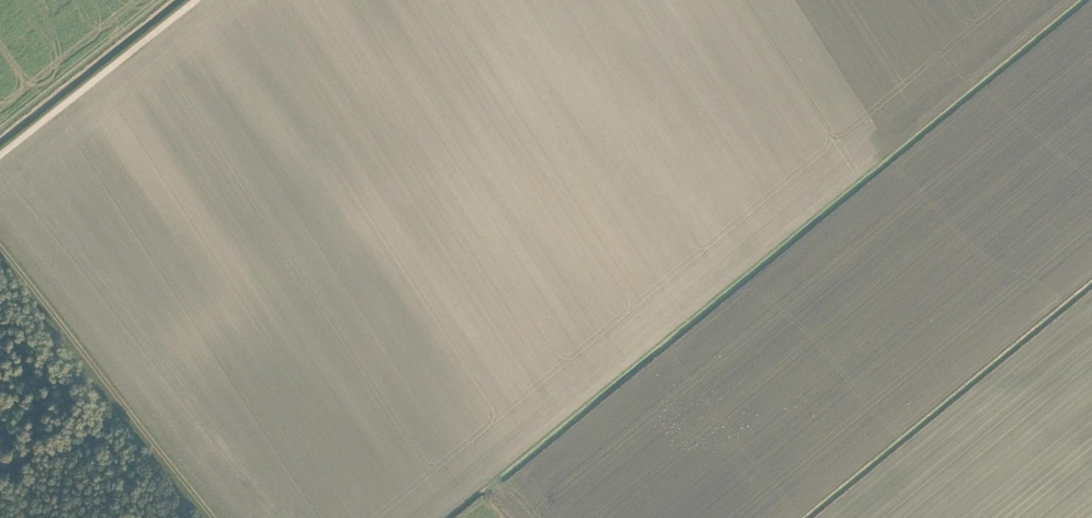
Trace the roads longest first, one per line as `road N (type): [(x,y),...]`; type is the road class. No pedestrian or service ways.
road 1 (track): [(213,517),(0,244)]
road 2 (unclassified): [(0,155),(196,0)]

